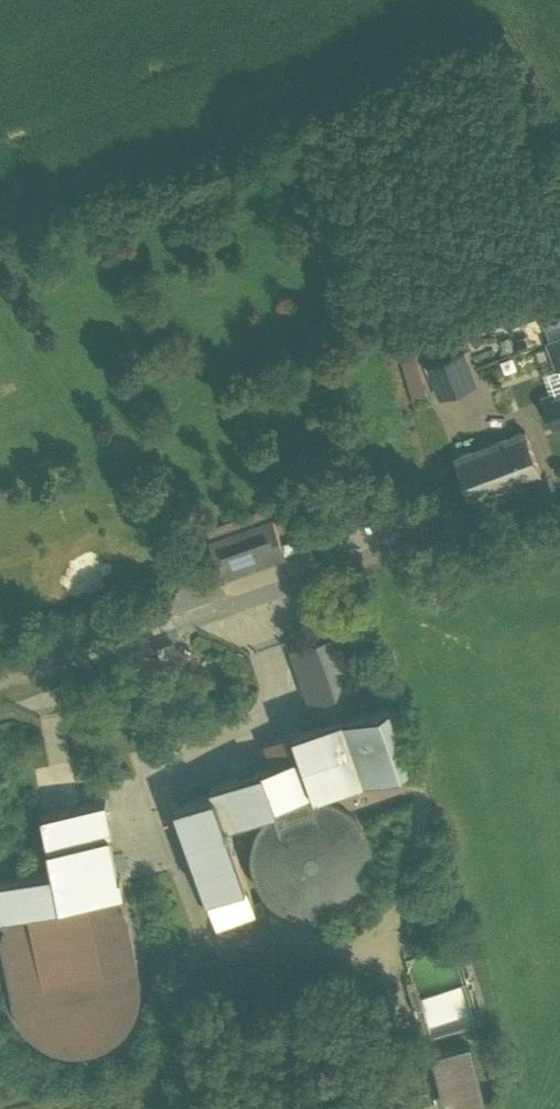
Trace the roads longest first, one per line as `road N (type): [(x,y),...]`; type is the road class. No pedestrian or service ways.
road 1 (unclassified): [(0,685),(559,484)]

